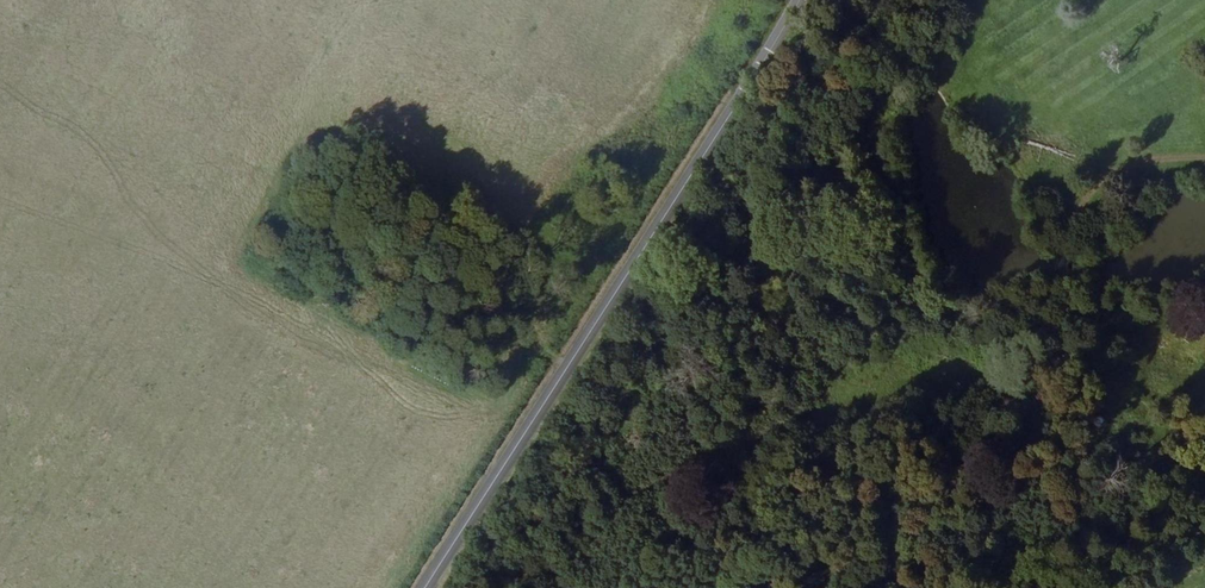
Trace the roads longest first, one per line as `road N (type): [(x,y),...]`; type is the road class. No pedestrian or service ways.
road 1 (track): [(559,587),(634,504),(706,460),(903,396),(965,391),(1051,341),(1080,212),(1112,182),(1204,158)]
road 2 (secondary): [(800,0),(425,587)]

